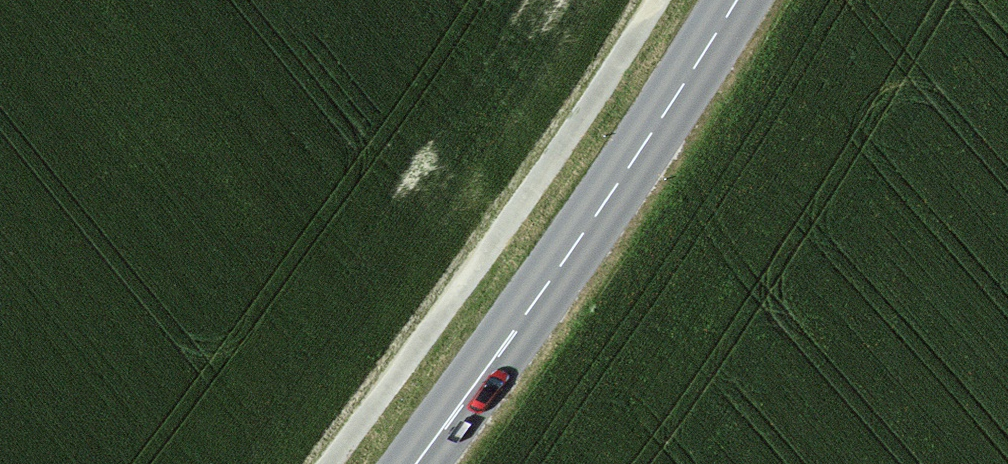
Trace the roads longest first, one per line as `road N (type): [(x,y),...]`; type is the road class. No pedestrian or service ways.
road 1 (track): [(654,0),(327,463)]
road 2 (tertiary): [(416,463),(517,328),(736,0)]

